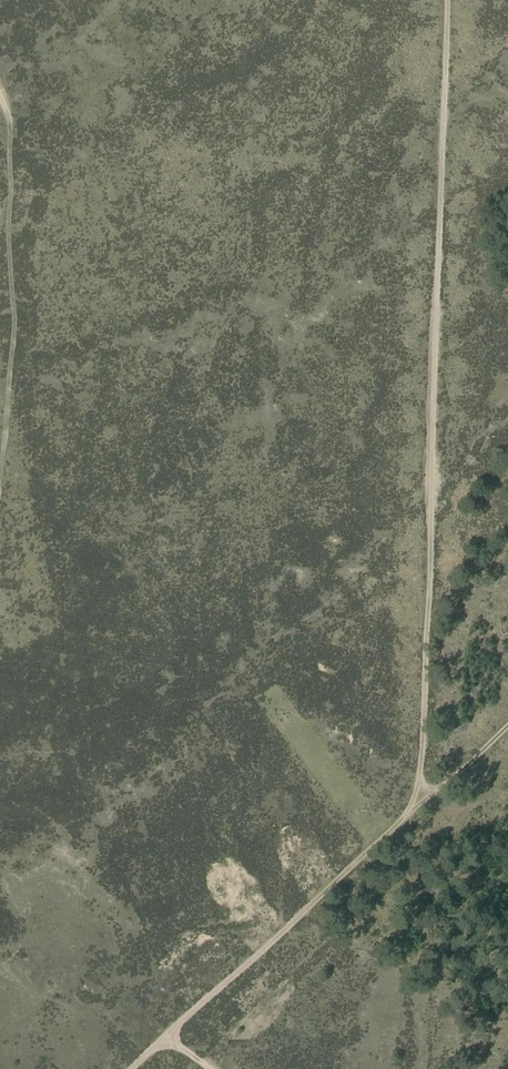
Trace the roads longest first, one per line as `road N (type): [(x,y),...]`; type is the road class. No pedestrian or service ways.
road 1 (track): [(136,1068),(362,865),(406,818),(421,788),(448,0)]
road 2 (track): [(0,99),(8,118),(14,347),(0,477)]
road 3 (track): [(411,808),(507,731)]

